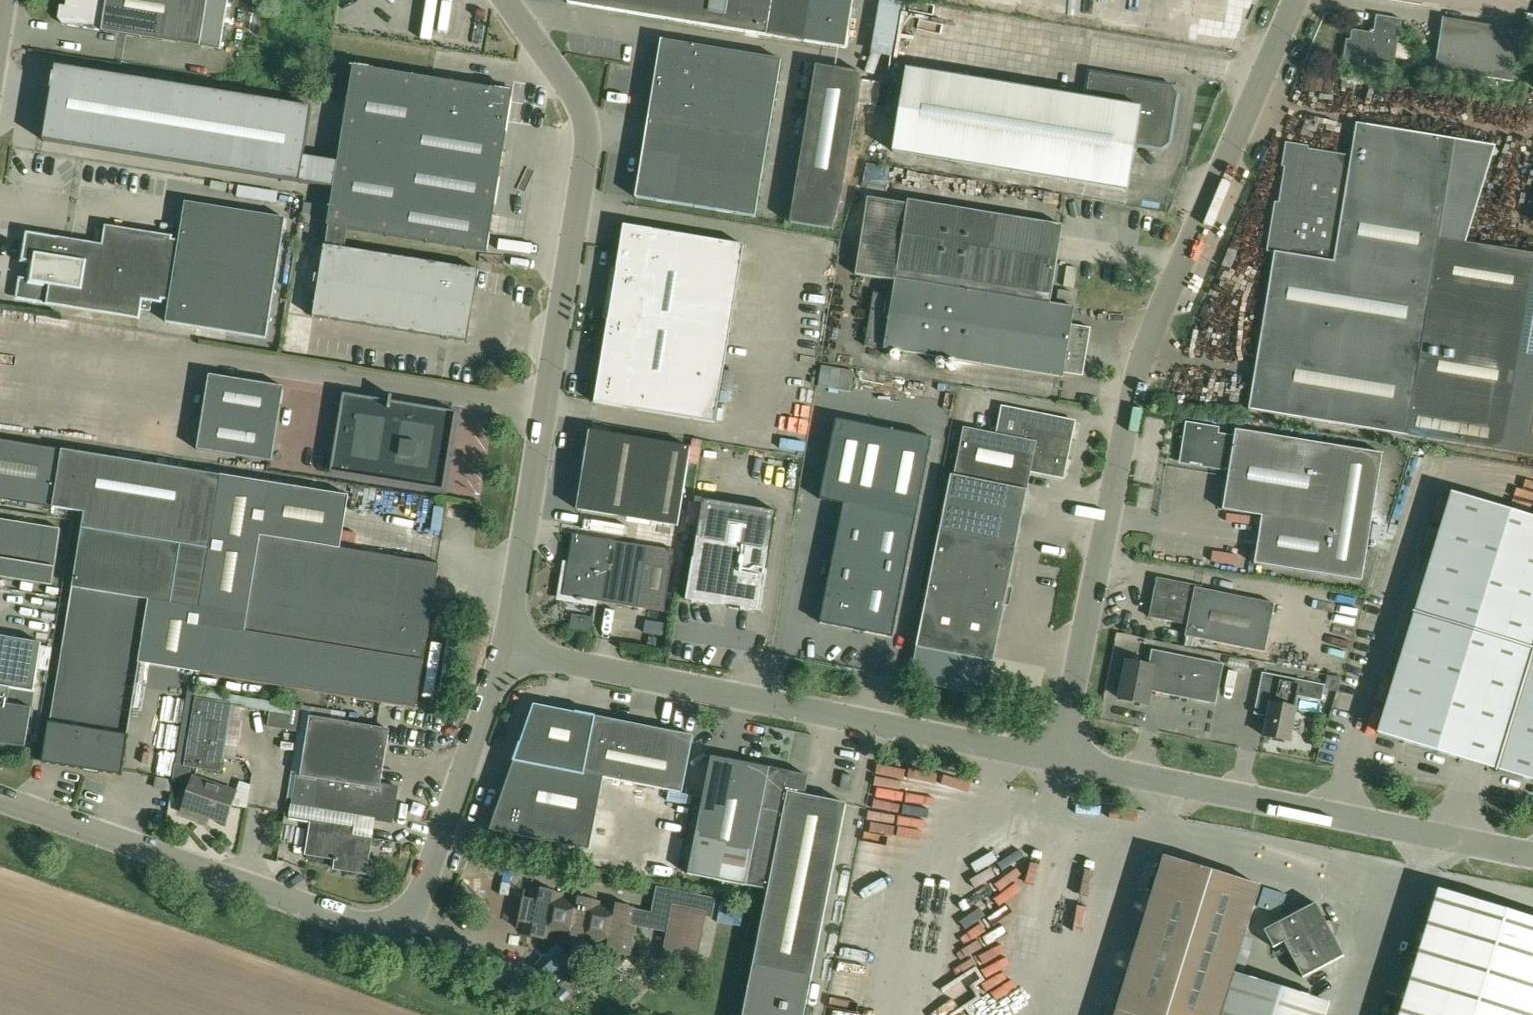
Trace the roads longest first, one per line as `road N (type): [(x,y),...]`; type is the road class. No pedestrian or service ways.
road 1 (unclassified): [(1060,760),(1136,381),(1298,0)]
road 2 (unclassified): [(0,797),(368,926),(405,922),(414,914),(504,651)]
road 3 (unclassified): [(504,651),(588,146),(584,111),(507,0)]
road 4 (unclassified): [(1060,760),(504,651)]
road 5 (unclassified): [(1532,856),(1060,760)]

